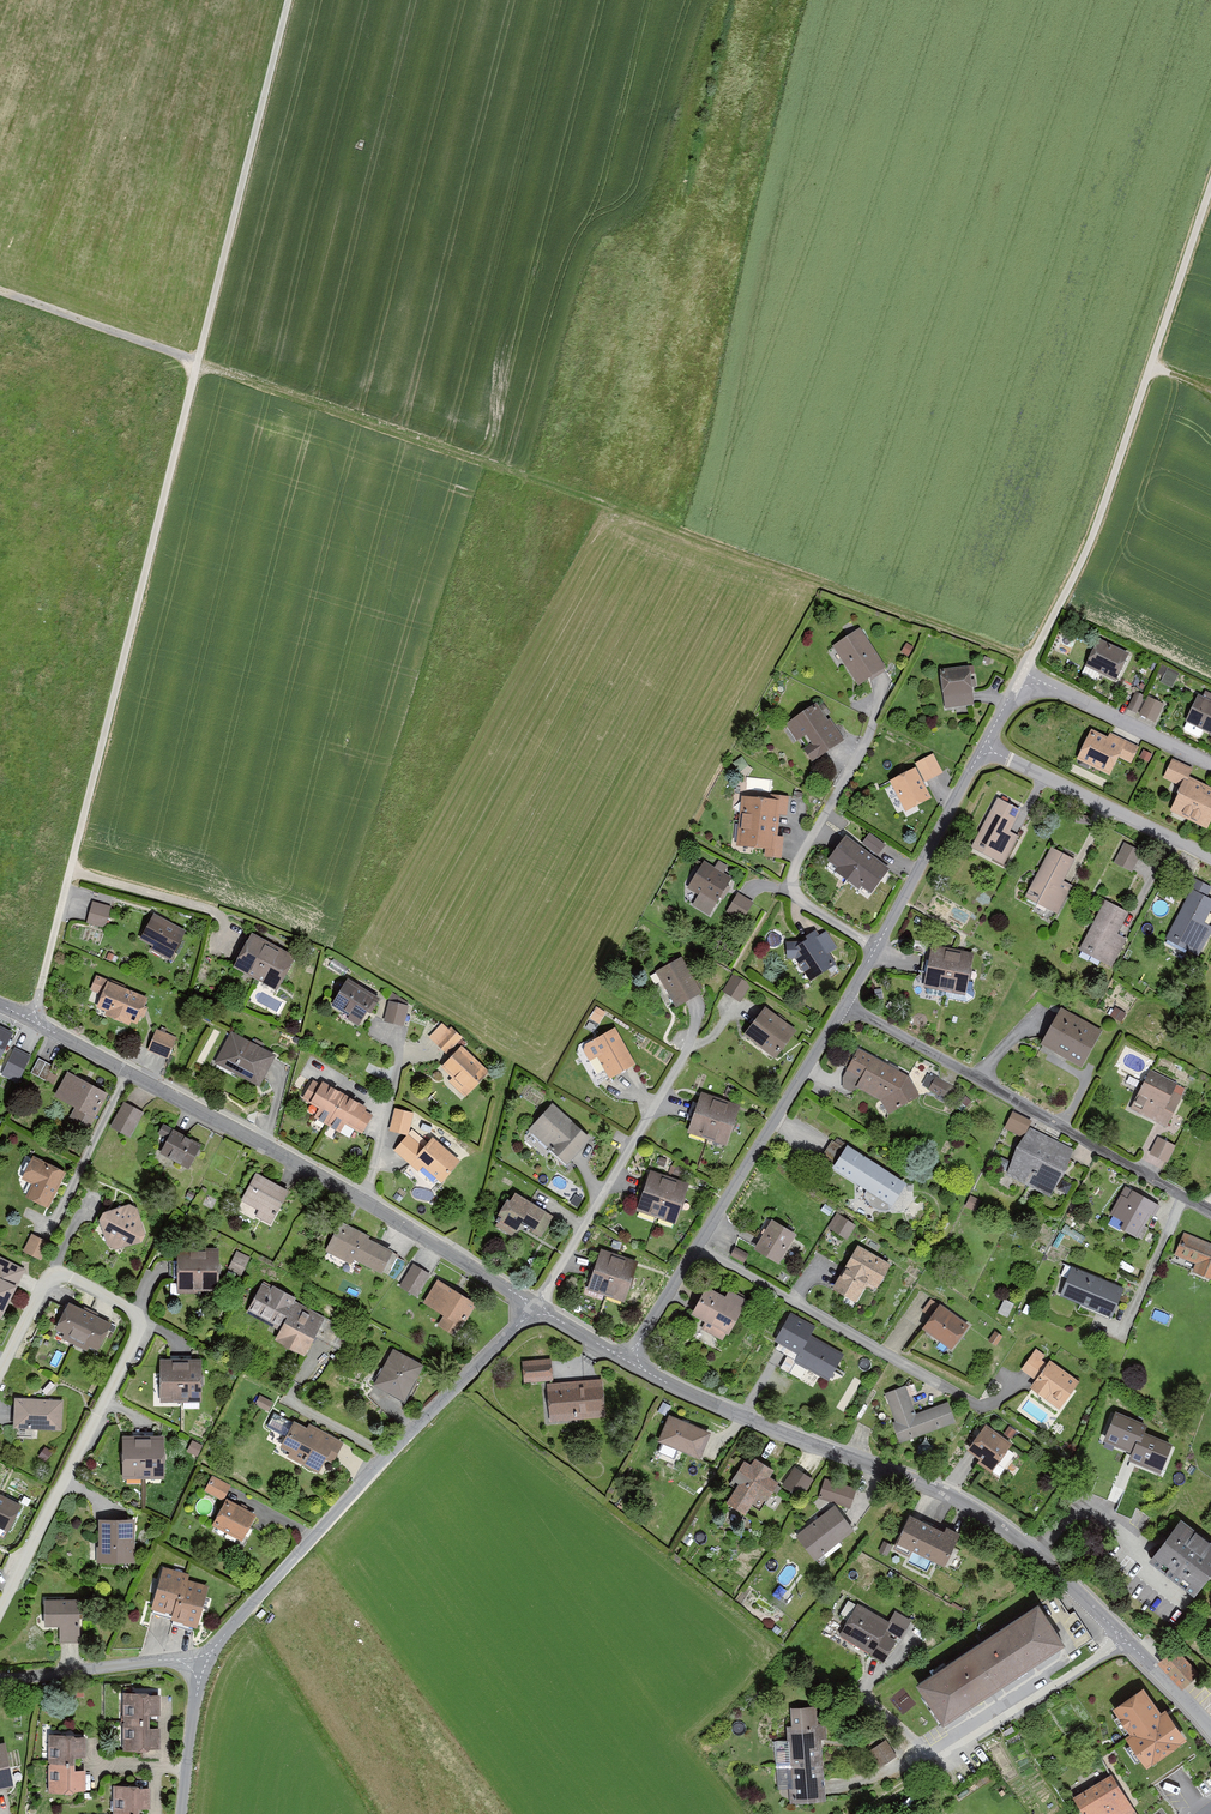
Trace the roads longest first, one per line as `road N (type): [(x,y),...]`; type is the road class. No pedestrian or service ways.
road 1 (track): [(0,290),(1030,660)]
road 2 (residential): [(32,1021),(288,0)]
road 3 (residential): [(1210,1730),(1036,1554),(974,1508),(626,1360)]
road 4 (residential): [(0,1369),(53,1273),(67,1271),(143,1318),(0,1611)]
road 5 (residential): [(1023,673),(1083,561),(1210,195)]
road 6 (residential): [(204,1667),(244,1610),(384,1458),(536,1307)]
road 7 (residential): [(845,1003),(1210,1210)]
road 8 (residential): [(363,1201),(32,1021)]
road 9 (residential): [(698,1248),(979,1408),(1017,1386)]
road 10 (residential): [(536,1307),(690,1044),(710,1035),(730,1008)]
road 11 (residential): [(876,947),(803,901),(793,884),(799,856),(867,741),(881,688)]
road 12 (residential): [(698,1248),(845,1003)]
road 13 (residential): [(983,748),(1210,859)]
road 14 (residential): [(876,947),(983,748)]
road 15 (residential): [(1023,673),(1210,765)]
road 16 (residential): [(204,1667),(162,1660),(0,1678)]
road 17 (residential): [(536,1307),(363,1201)]
road 18 (residential): [(363,1201),(405,1048)]
road 19 (residential): [(181,1813),(204,1667)]
road 20 (residential): [(626,1360),(698,1248)]

